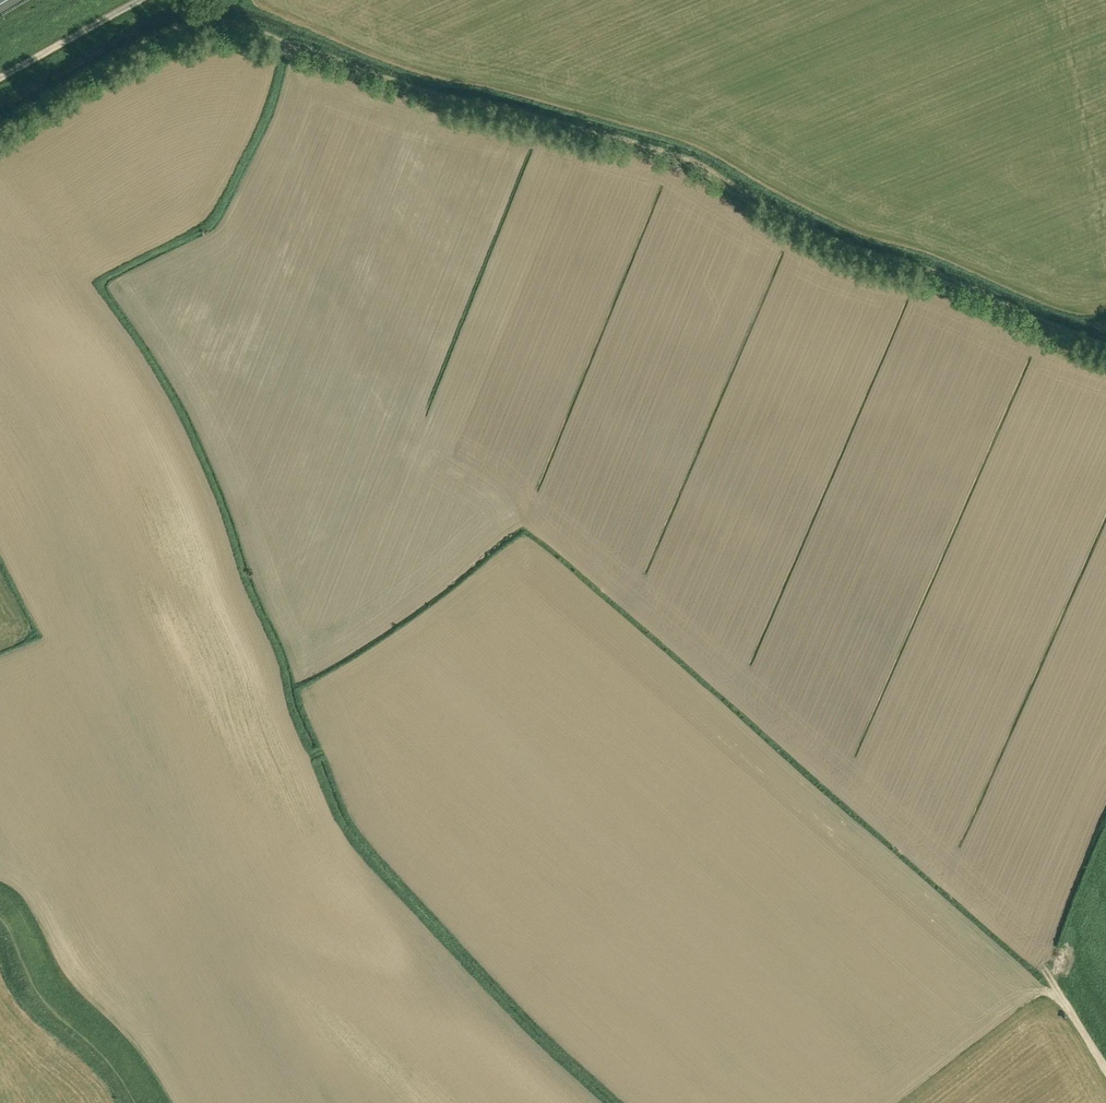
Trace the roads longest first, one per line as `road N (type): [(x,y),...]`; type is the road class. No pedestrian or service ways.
road 1 (unclassified): [(0,78),(140,0)]

